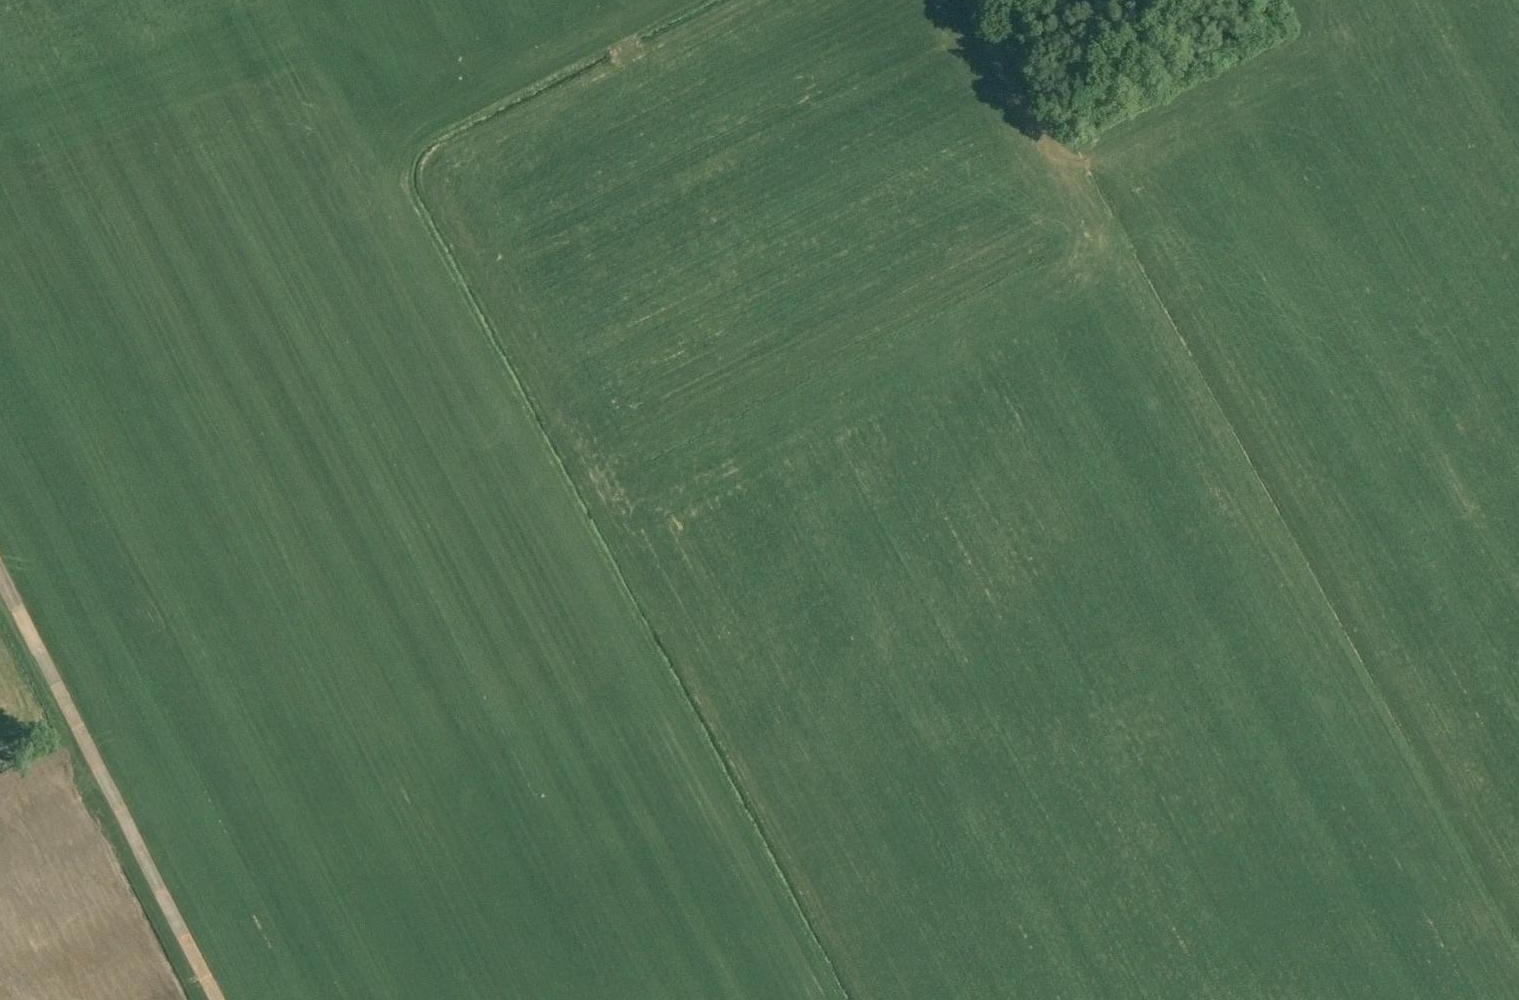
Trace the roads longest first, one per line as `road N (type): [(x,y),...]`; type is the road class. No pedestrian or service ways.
road 1 (track): [(1056,143),(1112,111),(1153,0)]
road 2 (track): [(1056,143),(973,0)]

